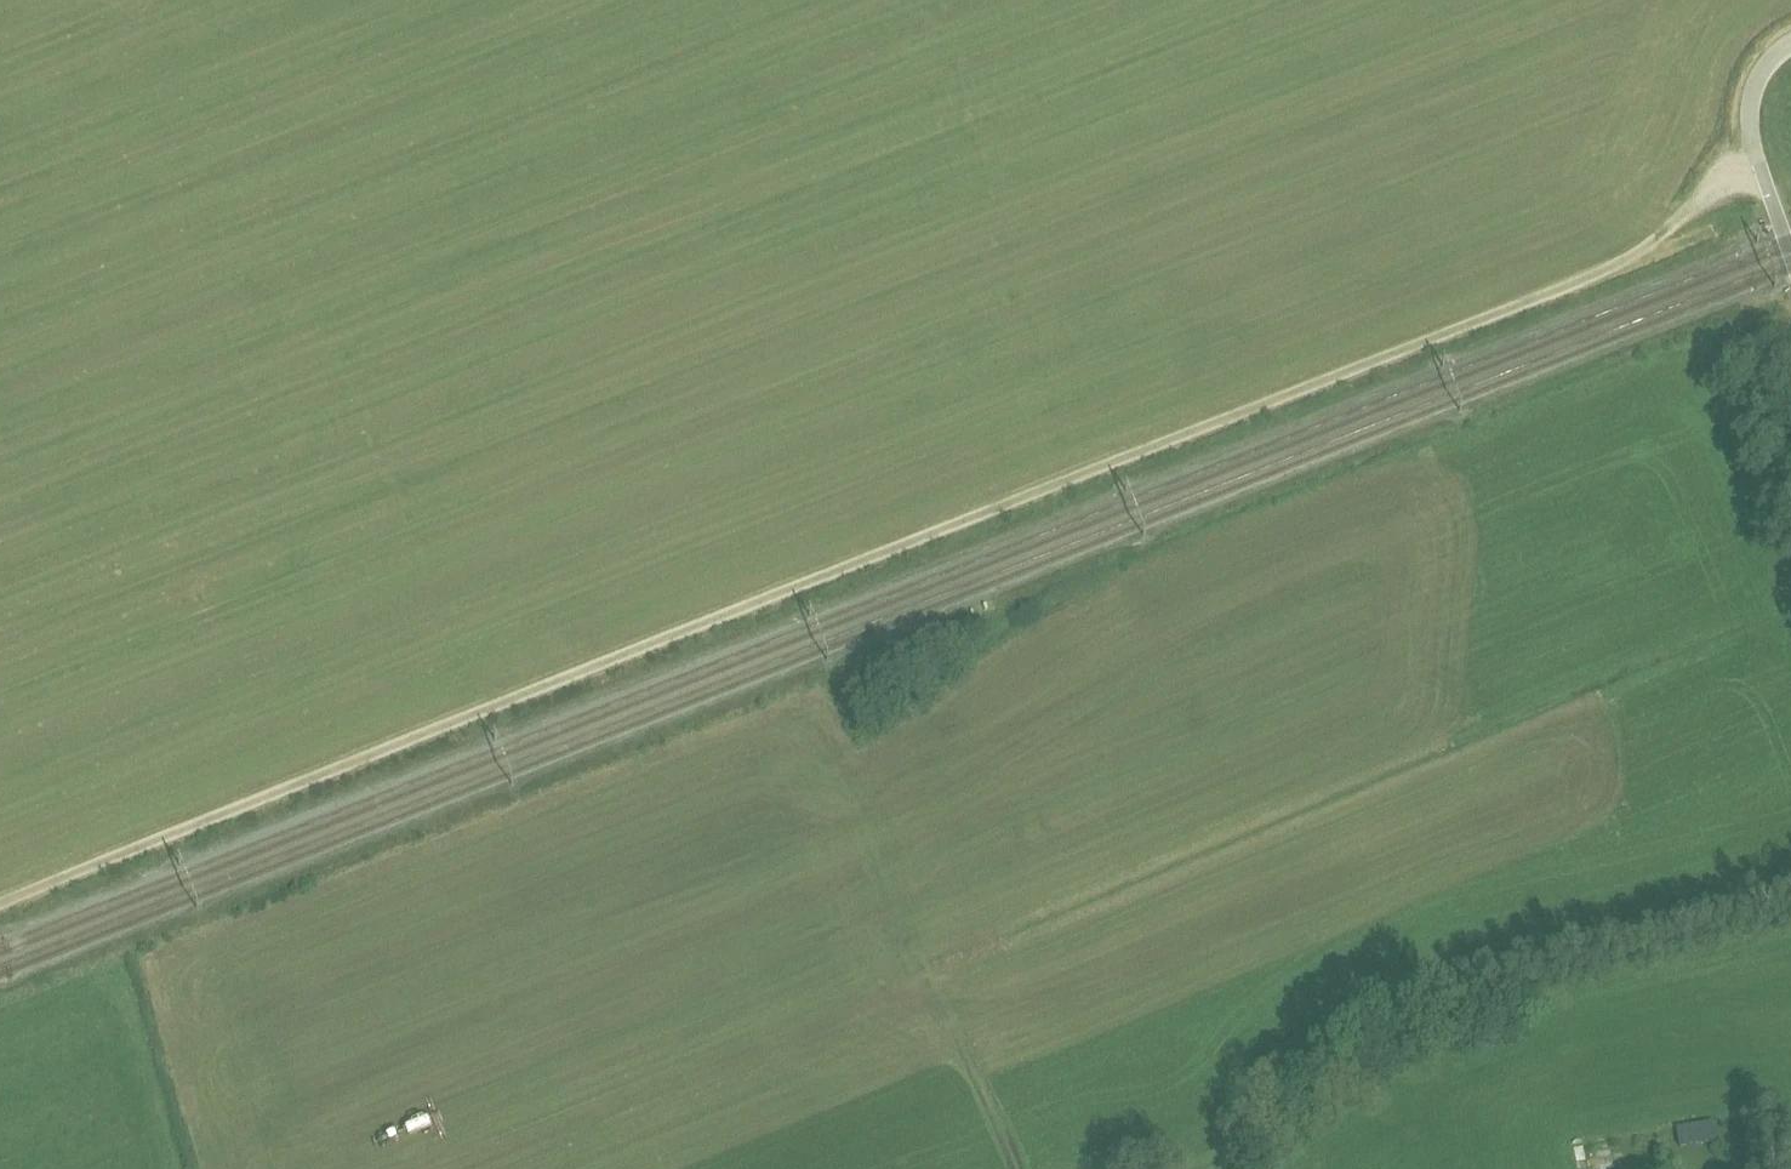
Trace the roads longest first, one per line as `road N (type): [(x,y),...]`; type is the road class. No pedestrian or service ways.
road 1 (track): [(0,903),(1595,272),(1660,237),(1707,192),(1760,163)]
road 2 (residential): [(1790,253),(1750,118),(1753,89),(1790,40)]

